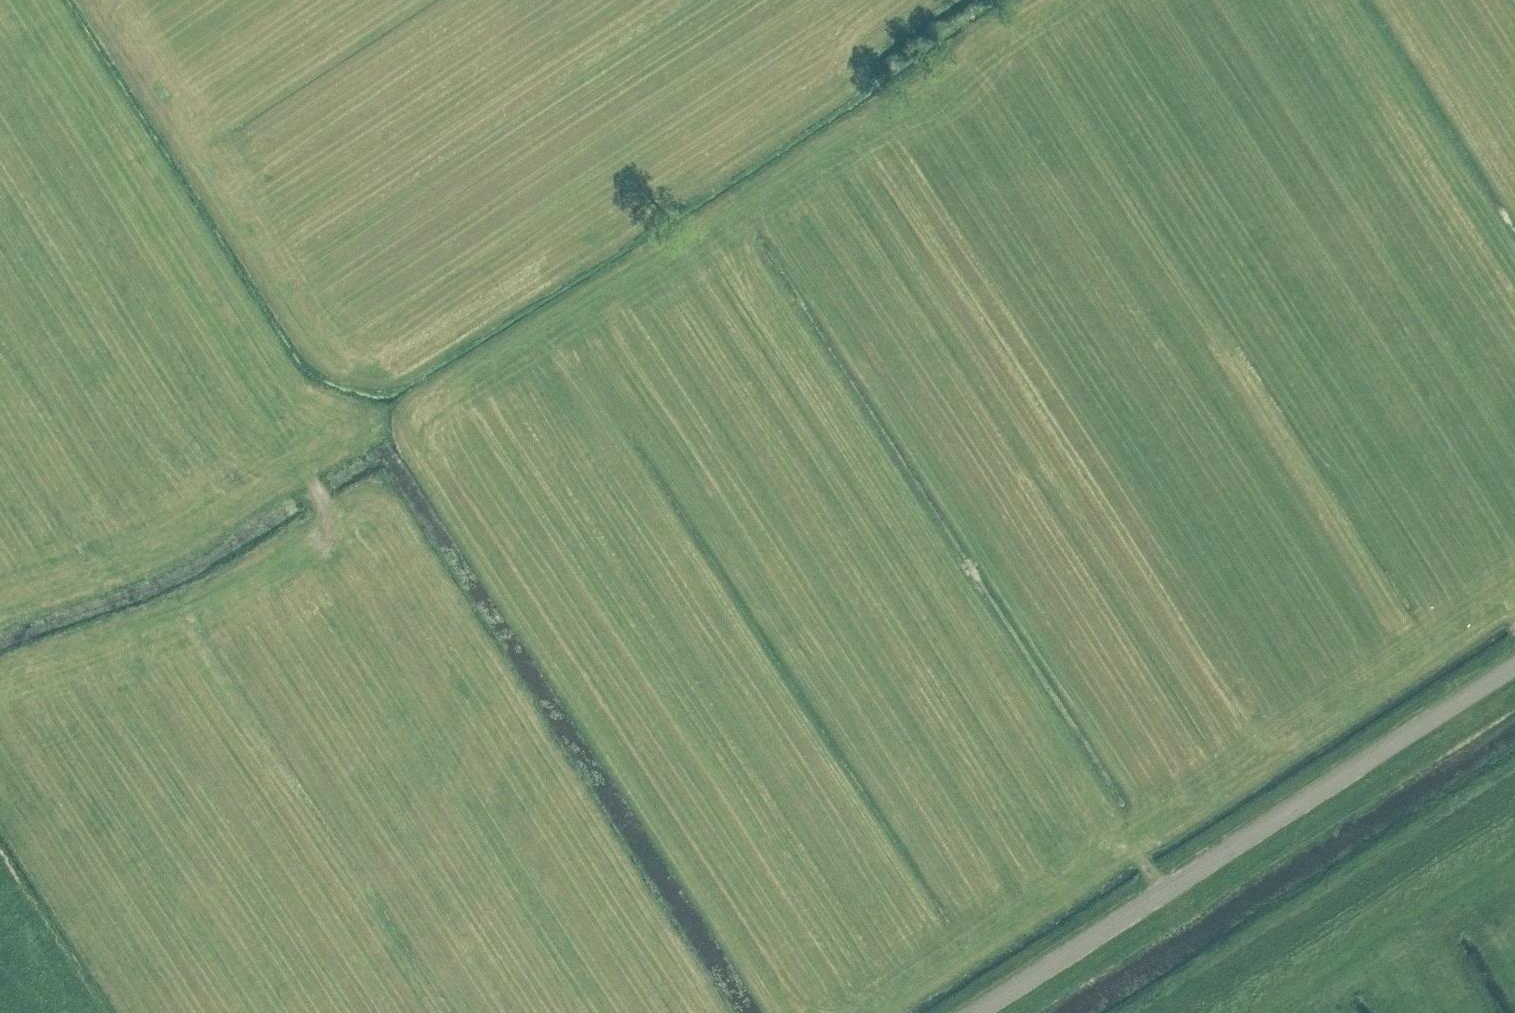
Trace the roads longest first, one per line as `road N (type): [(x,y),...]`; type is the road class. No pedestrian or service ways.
road 1 (unclassified): [(1514,666),(972,1012)]

